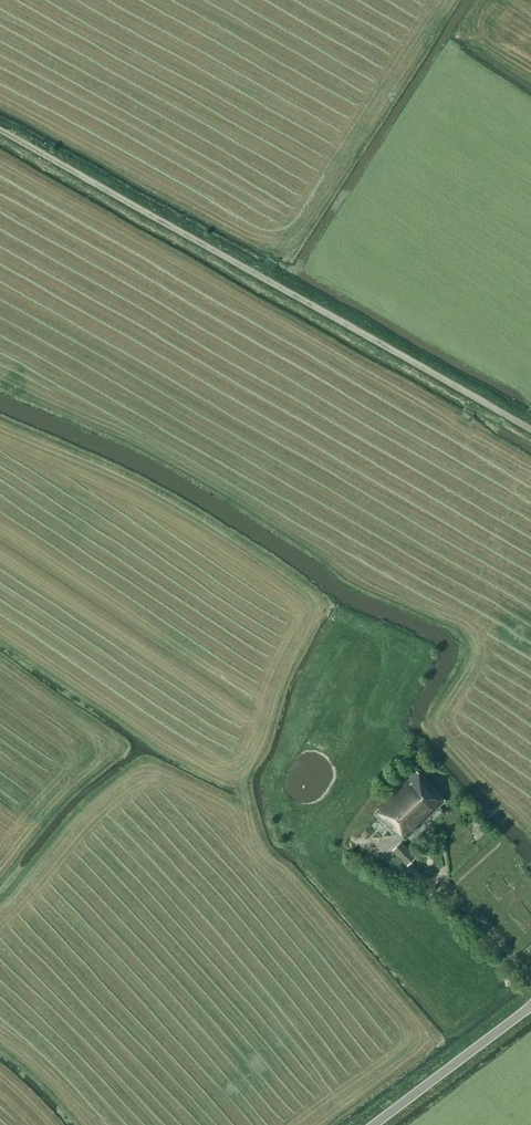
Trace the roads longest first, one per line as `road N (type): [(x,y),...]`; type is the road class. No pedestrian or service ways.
road 1 (unclassified): [(530,429),(0,130)]
road 2 (tertiary): [(530,1006),(374,1124)]

